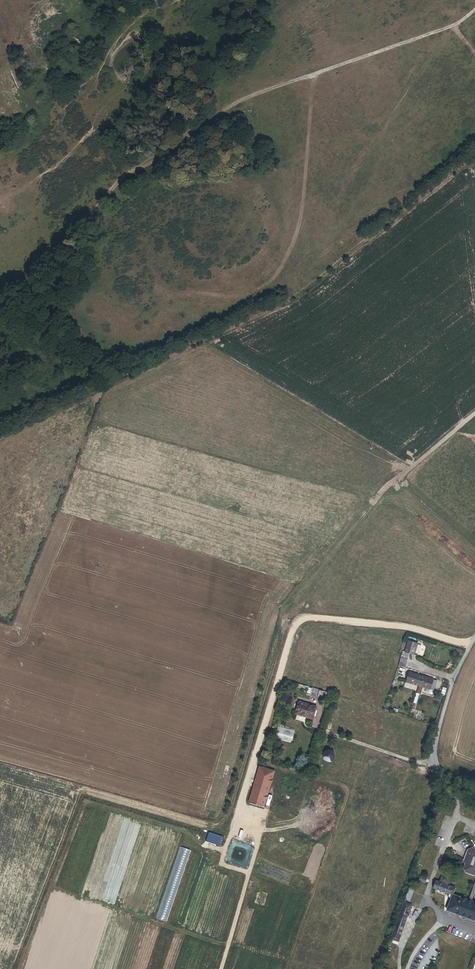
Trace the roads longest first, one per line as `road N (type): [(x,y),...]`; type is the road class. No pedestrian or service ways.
road 1 (unclassified): [(448,773),(433,762),(439,726),(474,639)]

